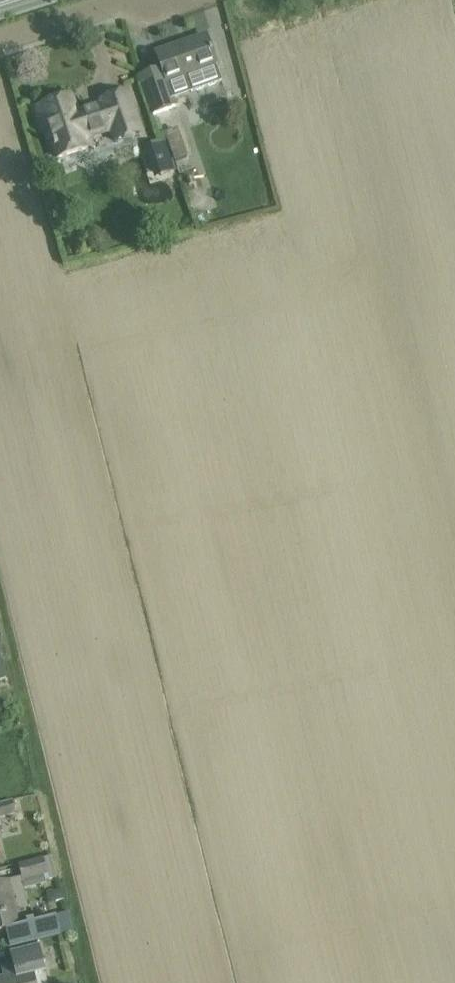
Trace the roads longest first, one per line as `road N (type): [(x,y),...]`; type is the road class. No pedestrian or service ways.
road 1 (unclassified): [(0,43),(139,0)]

